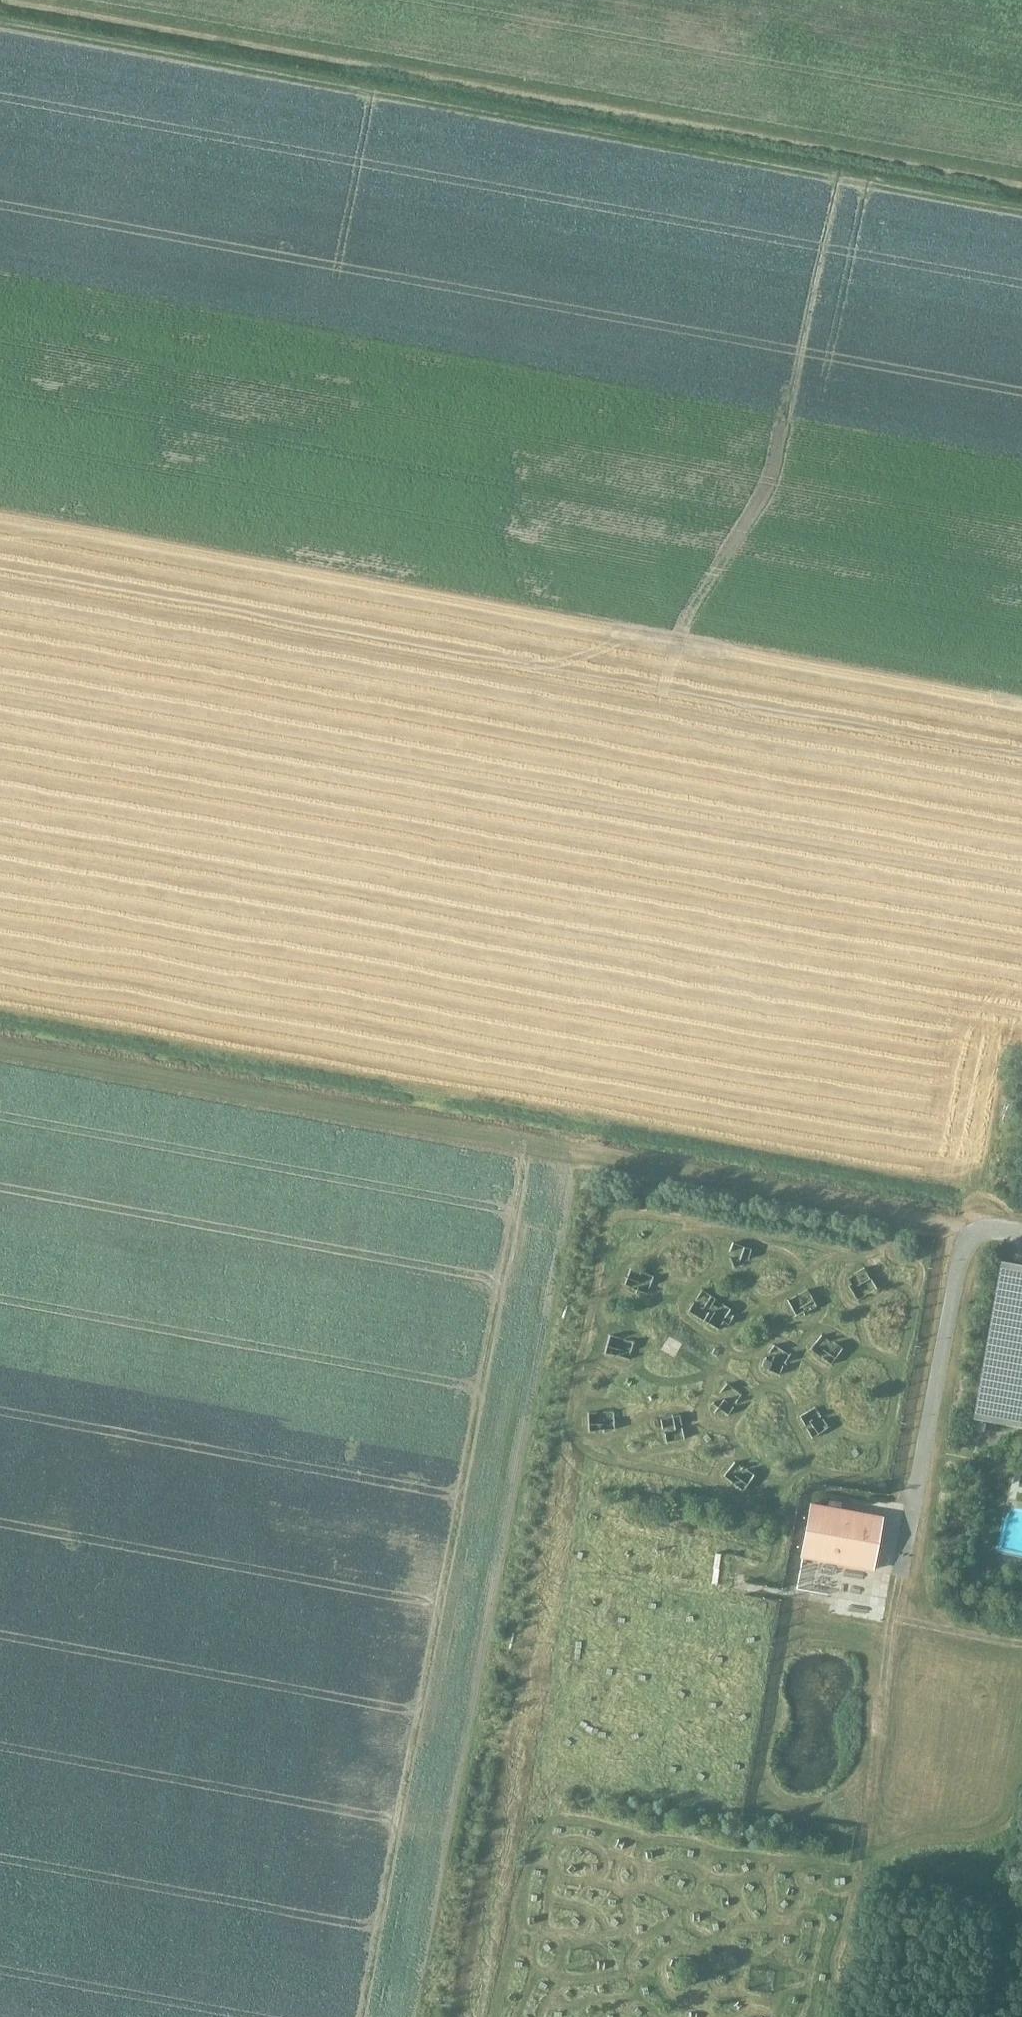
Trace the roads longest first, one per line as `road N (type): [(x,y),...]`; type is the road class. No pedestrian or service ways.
road 1 (track): [(965,1222),(0,1049)]
road 2 (track): [(827,2016),(904,1578)]

